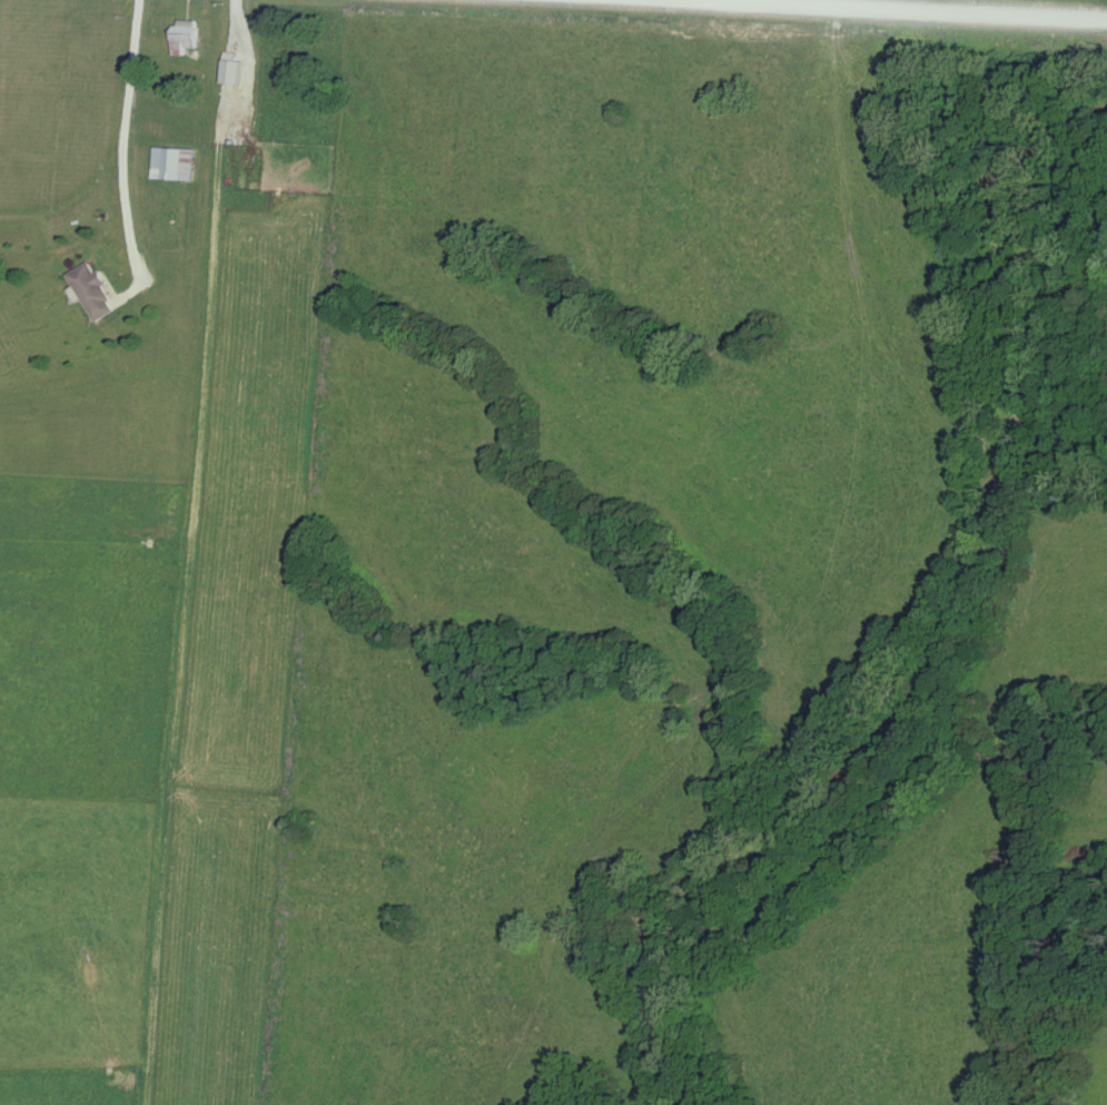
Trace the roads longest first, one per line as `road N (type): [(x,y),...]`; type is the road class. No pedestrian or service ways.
road 1 (residential): [(1106,22),(722,0)]

